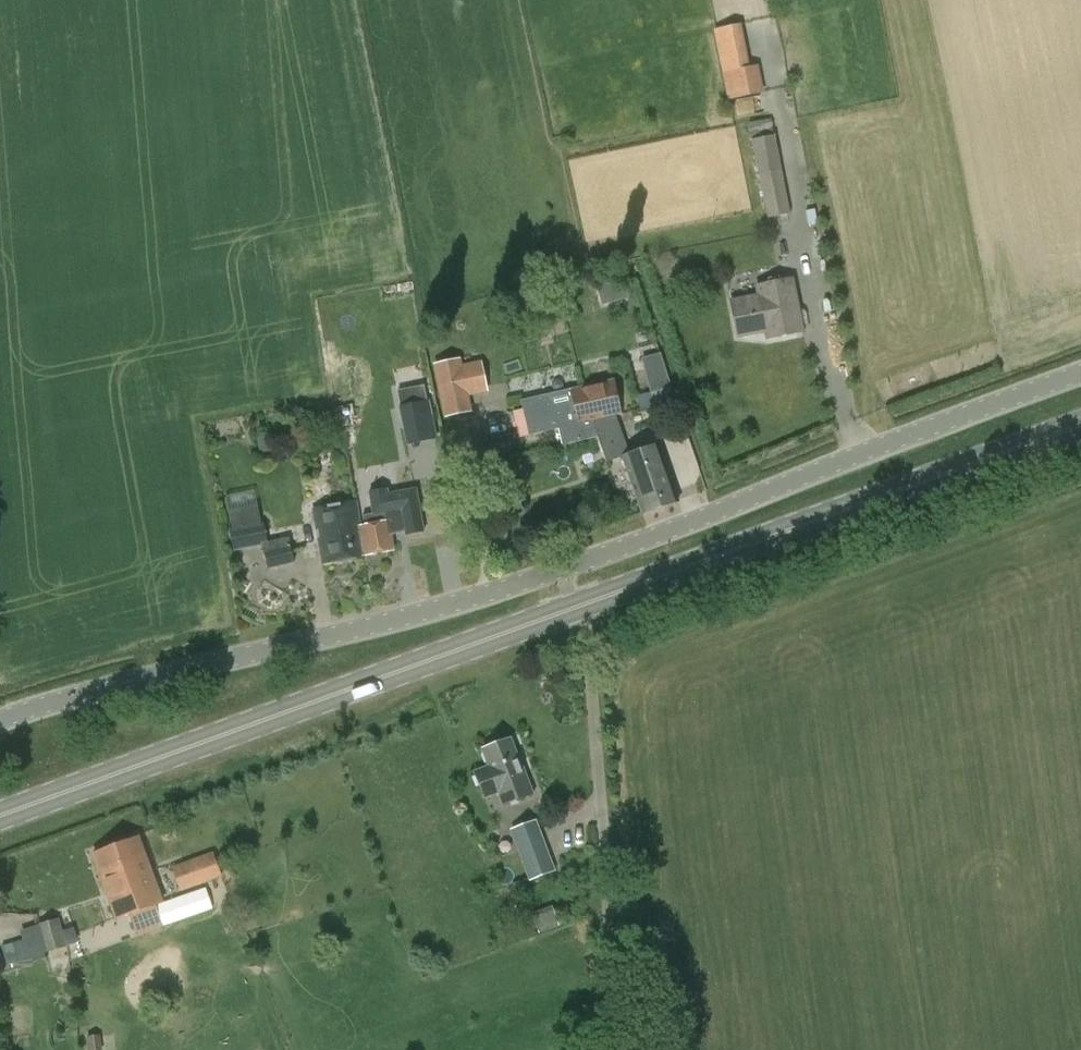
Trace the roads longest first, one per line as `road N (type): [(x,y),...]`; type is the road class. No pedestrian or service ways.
road 1 (secondary): [(0,815),(578,607)]
road 2 (unclassified): [(0,720),(92,690),(412,617),(563,569)]
road 3 (unclassified): [(563,569),(1080,378)]
road 4 (secondary): [(578,607),(1080,424)]
road 5 (unclassified): [(622,1049),(592,691)]

